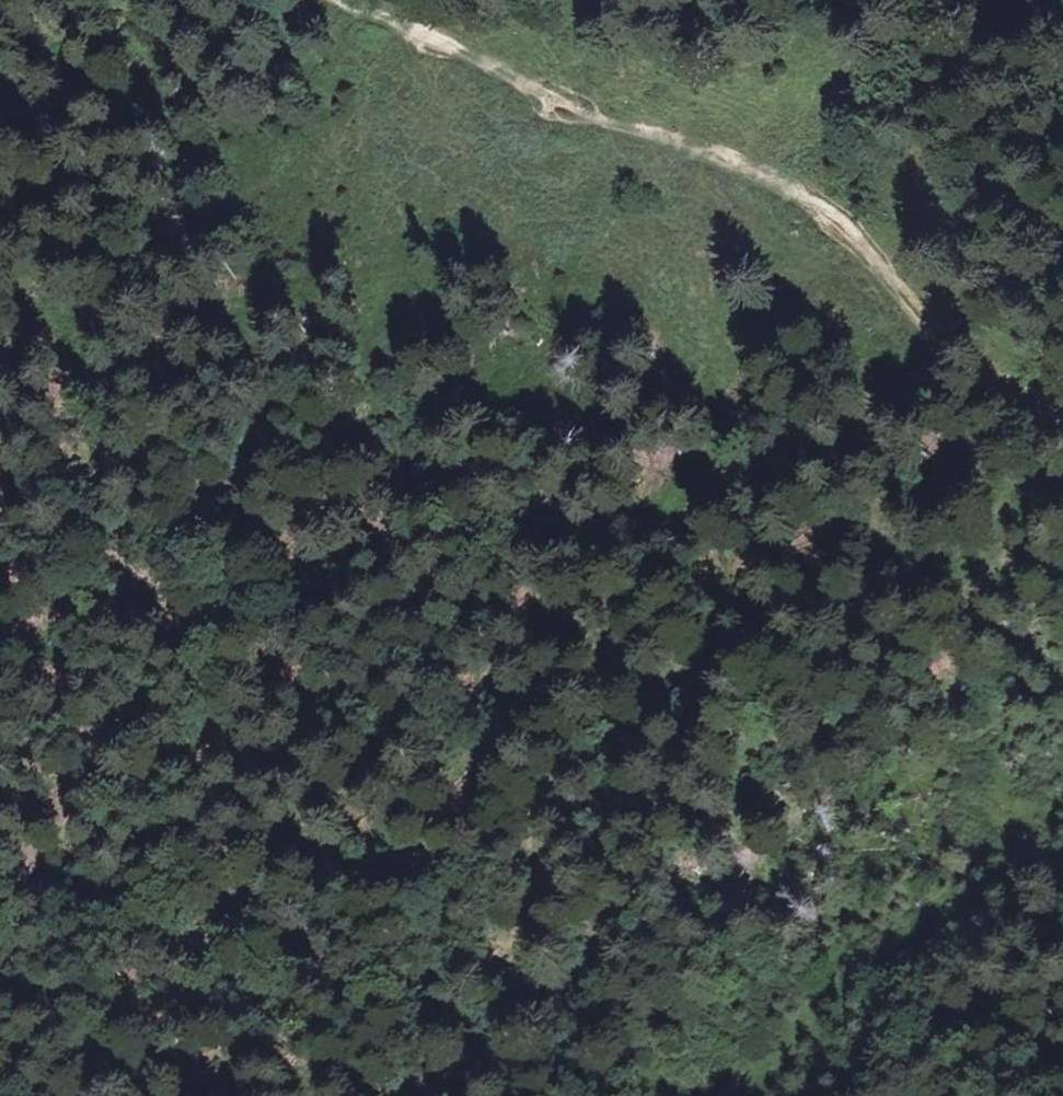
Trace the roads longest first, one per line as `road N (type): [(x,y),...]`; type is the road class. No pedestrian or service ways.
road 1 (track): [(1062,403),(949,323),(815,196),(590,119),(340,0)]

